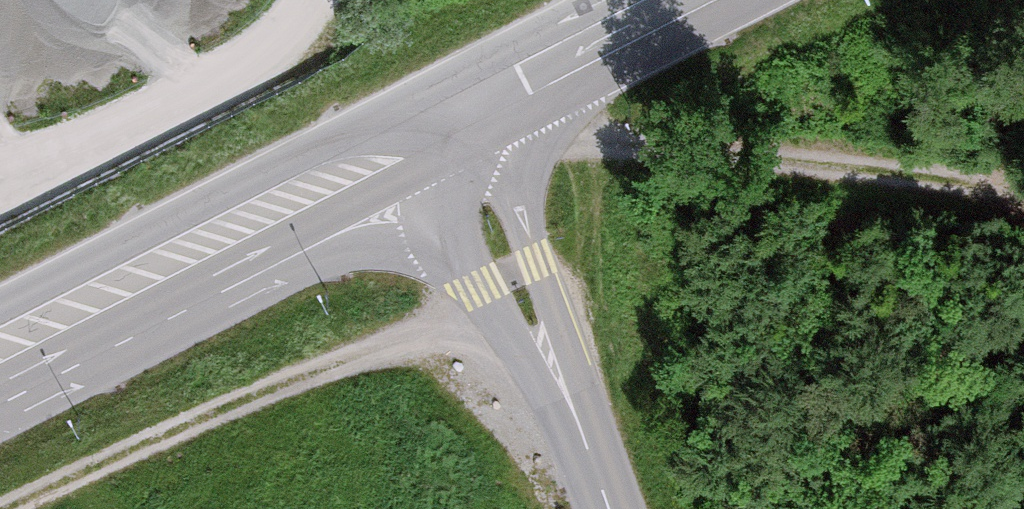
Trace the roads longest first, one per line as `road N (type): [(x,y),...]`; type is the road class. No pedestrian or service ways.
road 1 (track): [(24,508),(392,342),(447,326),(534,323)]
road 2 (primary): [(0,356),(453,139)]
road 3 (track): [(541,95),(613,140),(1023,195)]
road 4 (unclassified): [(607,508),(453,139)]
road 5 (primary): [(453,139),(721,0)]

